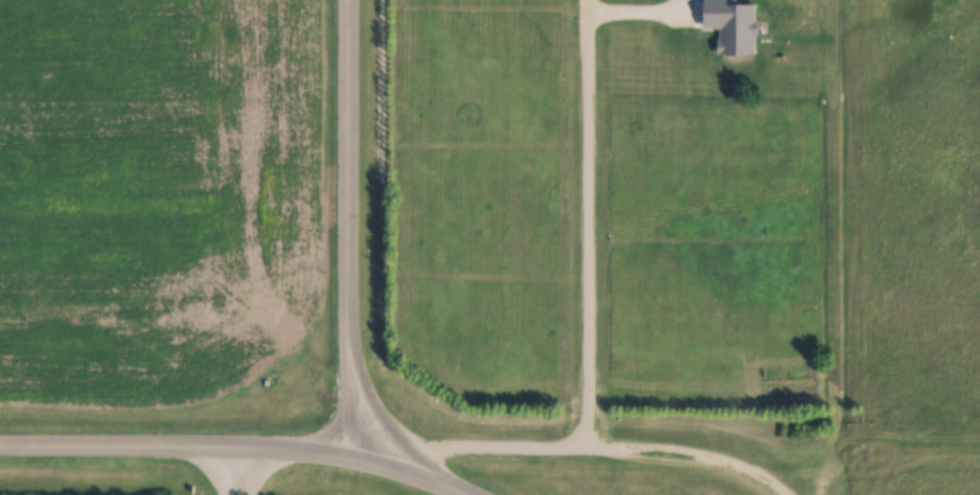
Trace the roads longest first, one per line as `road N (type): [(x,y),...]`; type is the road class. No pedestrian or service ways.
road 1 (residential): [(355,455),(350,0)]
road 2 (residential): [(586,0),(587,449)]
road 3 (tertiary): [(0,445),(267,447),(355,455),(416,472)]
road 4 (track): [(979,458),(864,462),(821,494)]

